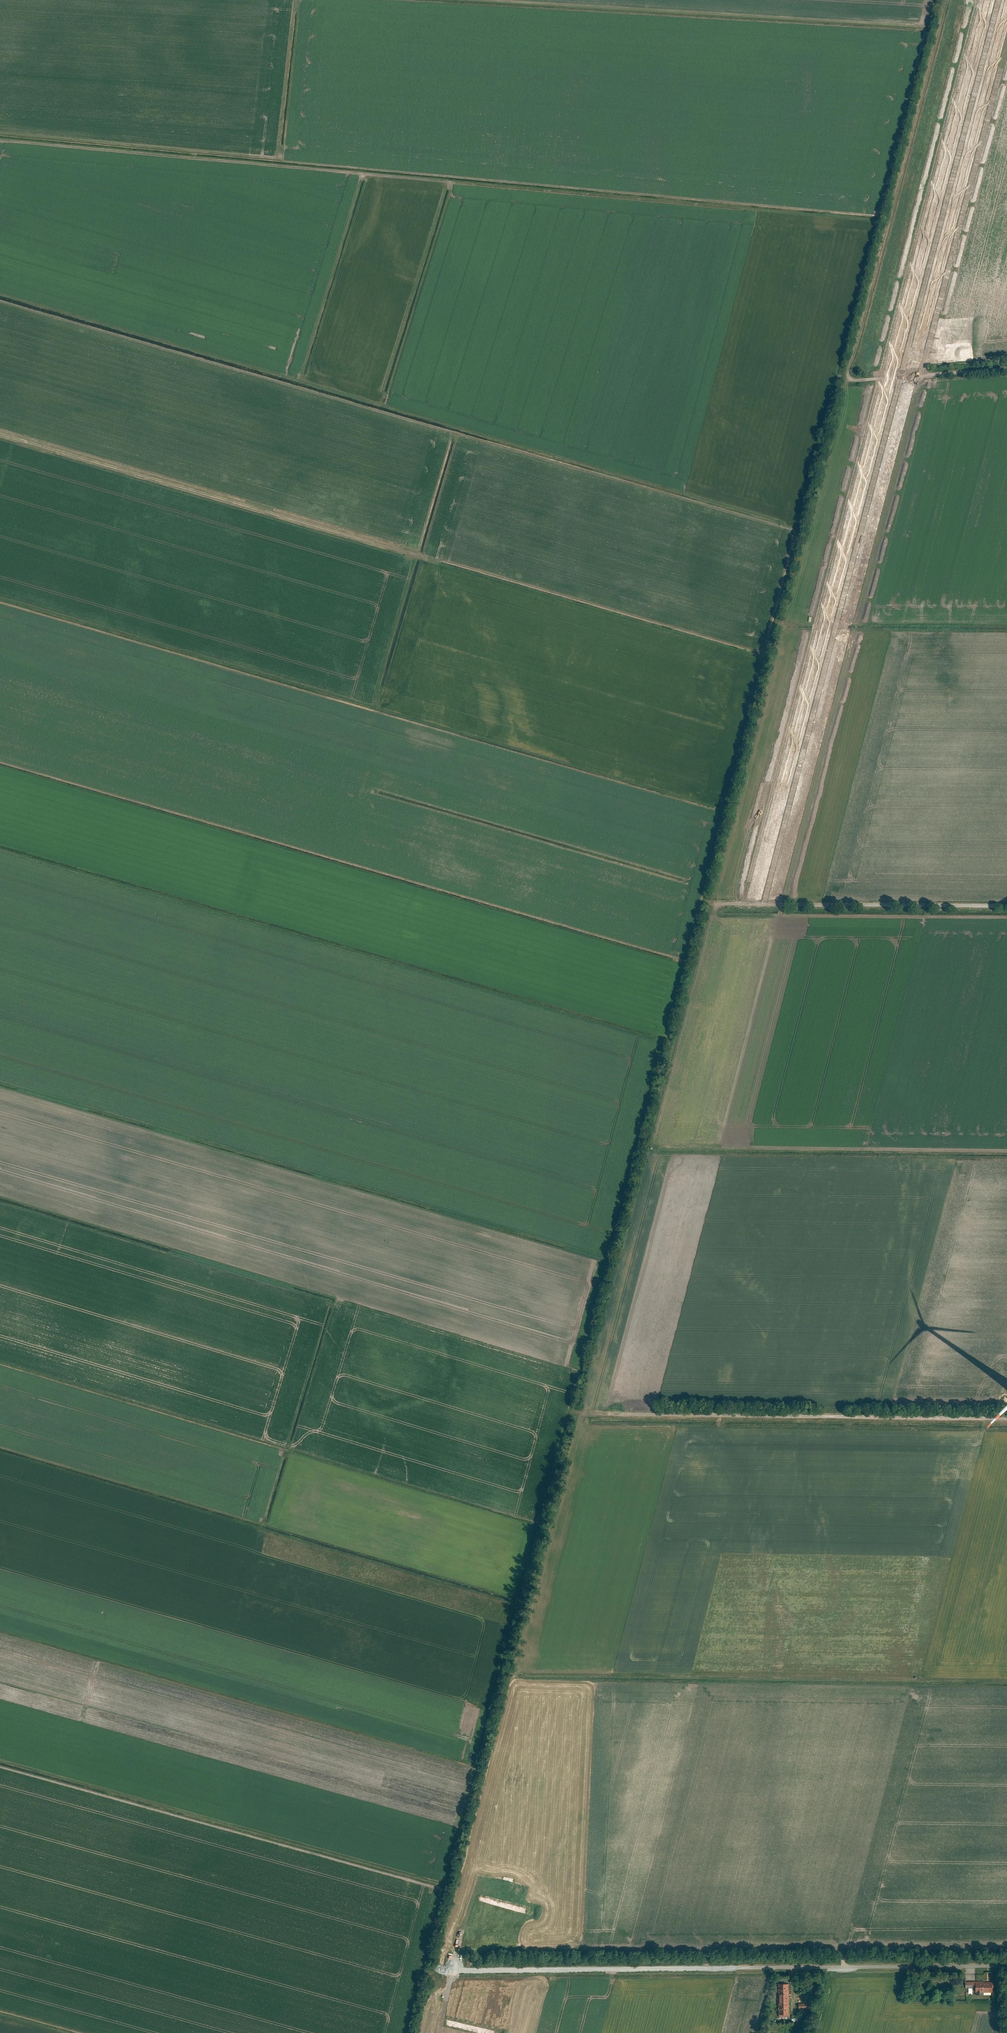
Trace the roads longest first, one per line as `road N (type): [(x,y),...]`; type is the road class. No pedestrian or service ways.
road 1 (track): [(947,0),(849,376),(1006,368)]
road 2 (track): [(464,1970),(1006,1967)]
road 3 (track): [(1006,1418),(586,1414)]

